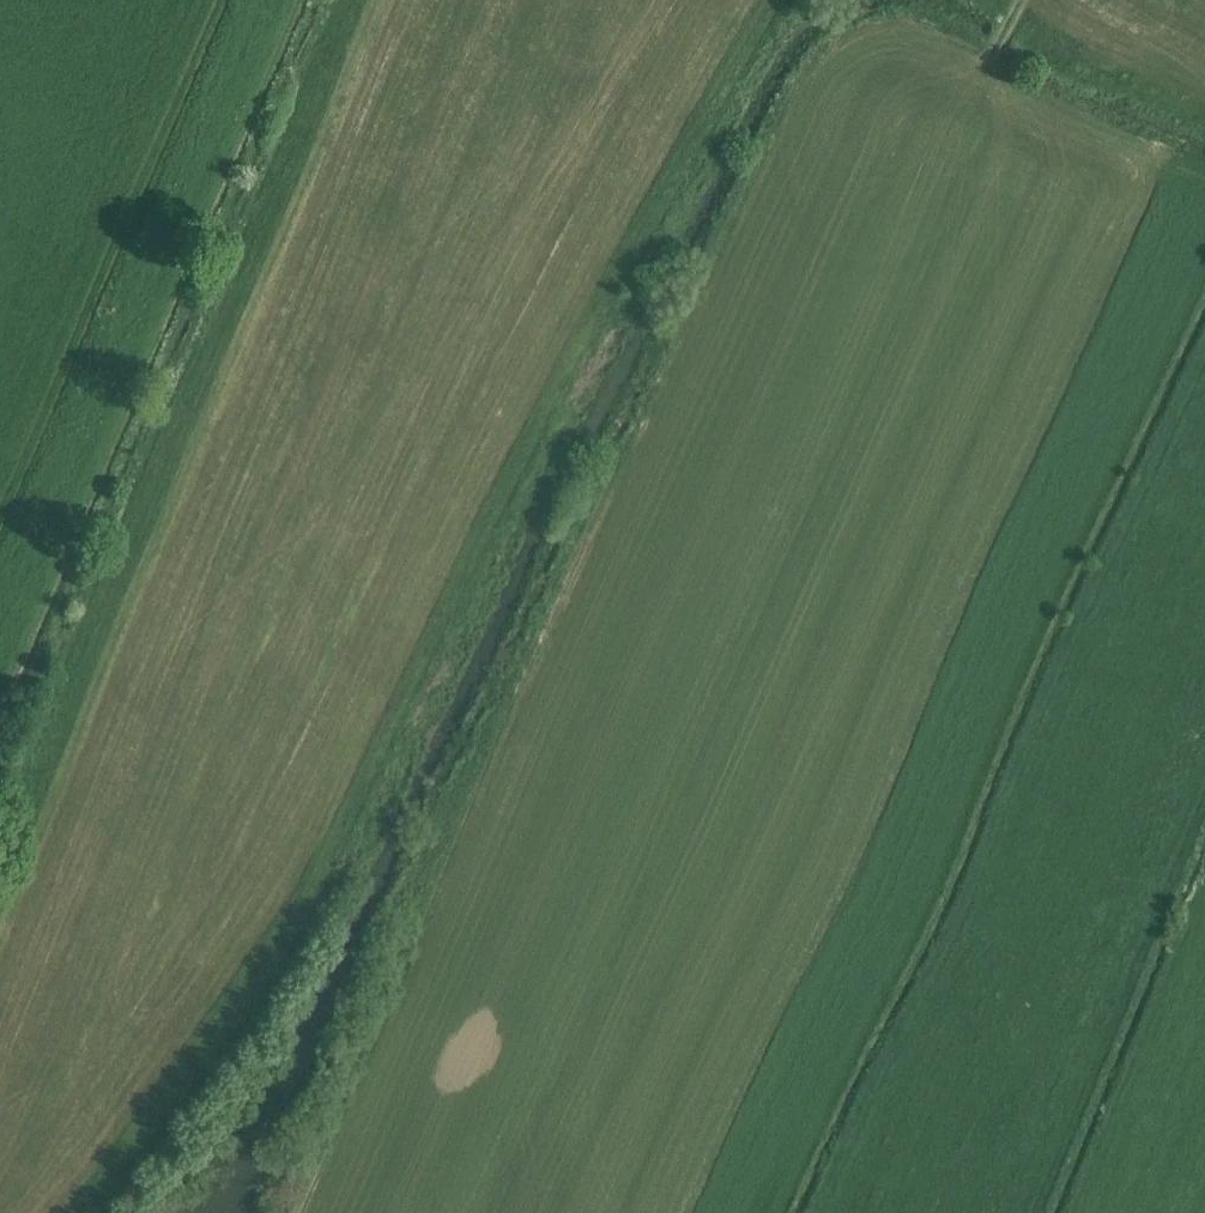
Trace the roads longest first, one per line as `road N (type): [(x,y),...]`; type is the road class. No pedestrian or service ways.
road 1 (track): [(0,681),(41,620),(300,0)]

